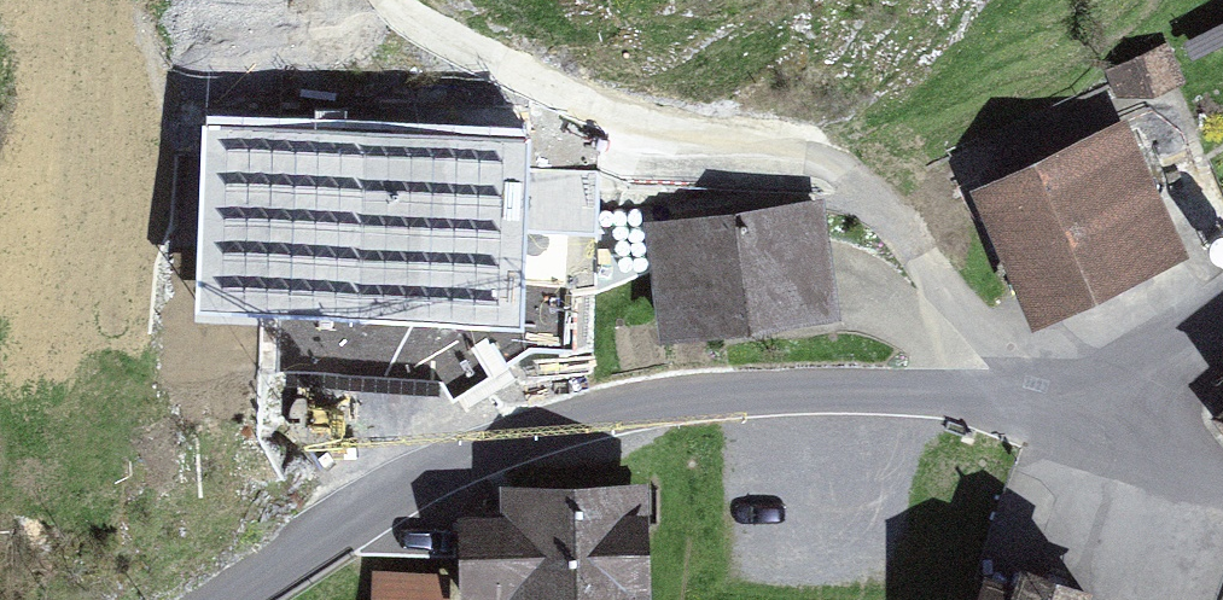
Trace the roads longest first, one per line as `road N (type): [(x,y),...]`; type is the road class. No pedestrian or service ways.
road 1 (track): [(1090,417),(869,201),(753,168),(551,155),(428,77),(375,0)]
road 2 (residential): [(1090,417),(886,393),(661,403),(506,448)]
road 3 (unclassified): [(506,448),(372,507),(233,599)]
road 4 (residential): [(1090,417),(1222,318)]
road 5 (residential): [(1222,462),(1090,417)]

